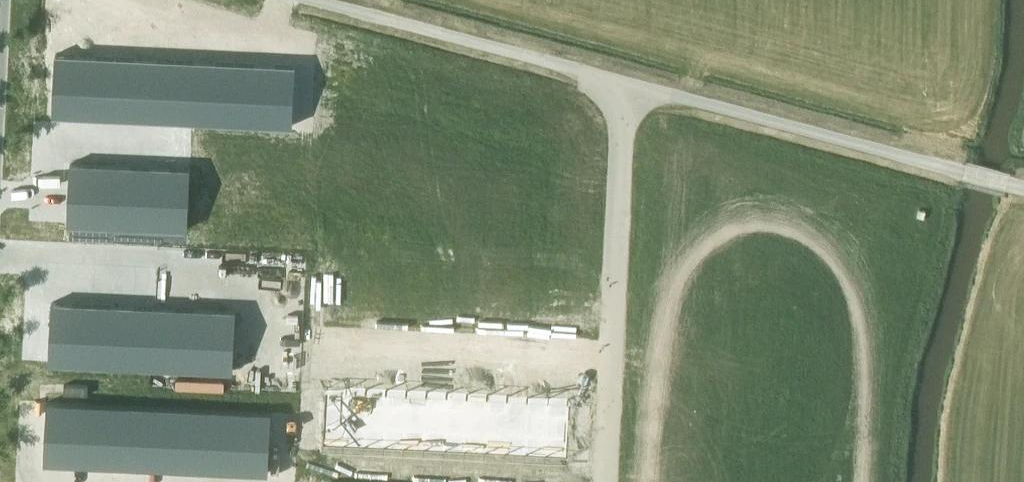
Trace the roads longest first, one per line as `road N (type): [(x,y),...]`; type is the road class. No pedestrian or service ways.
road 1 (unclassified): [(632,85),(622,123),(604,481)]
road 2 (residential): [(963,172),(632,85)]
road 3 (residential): [(632,85),(321,0)]

